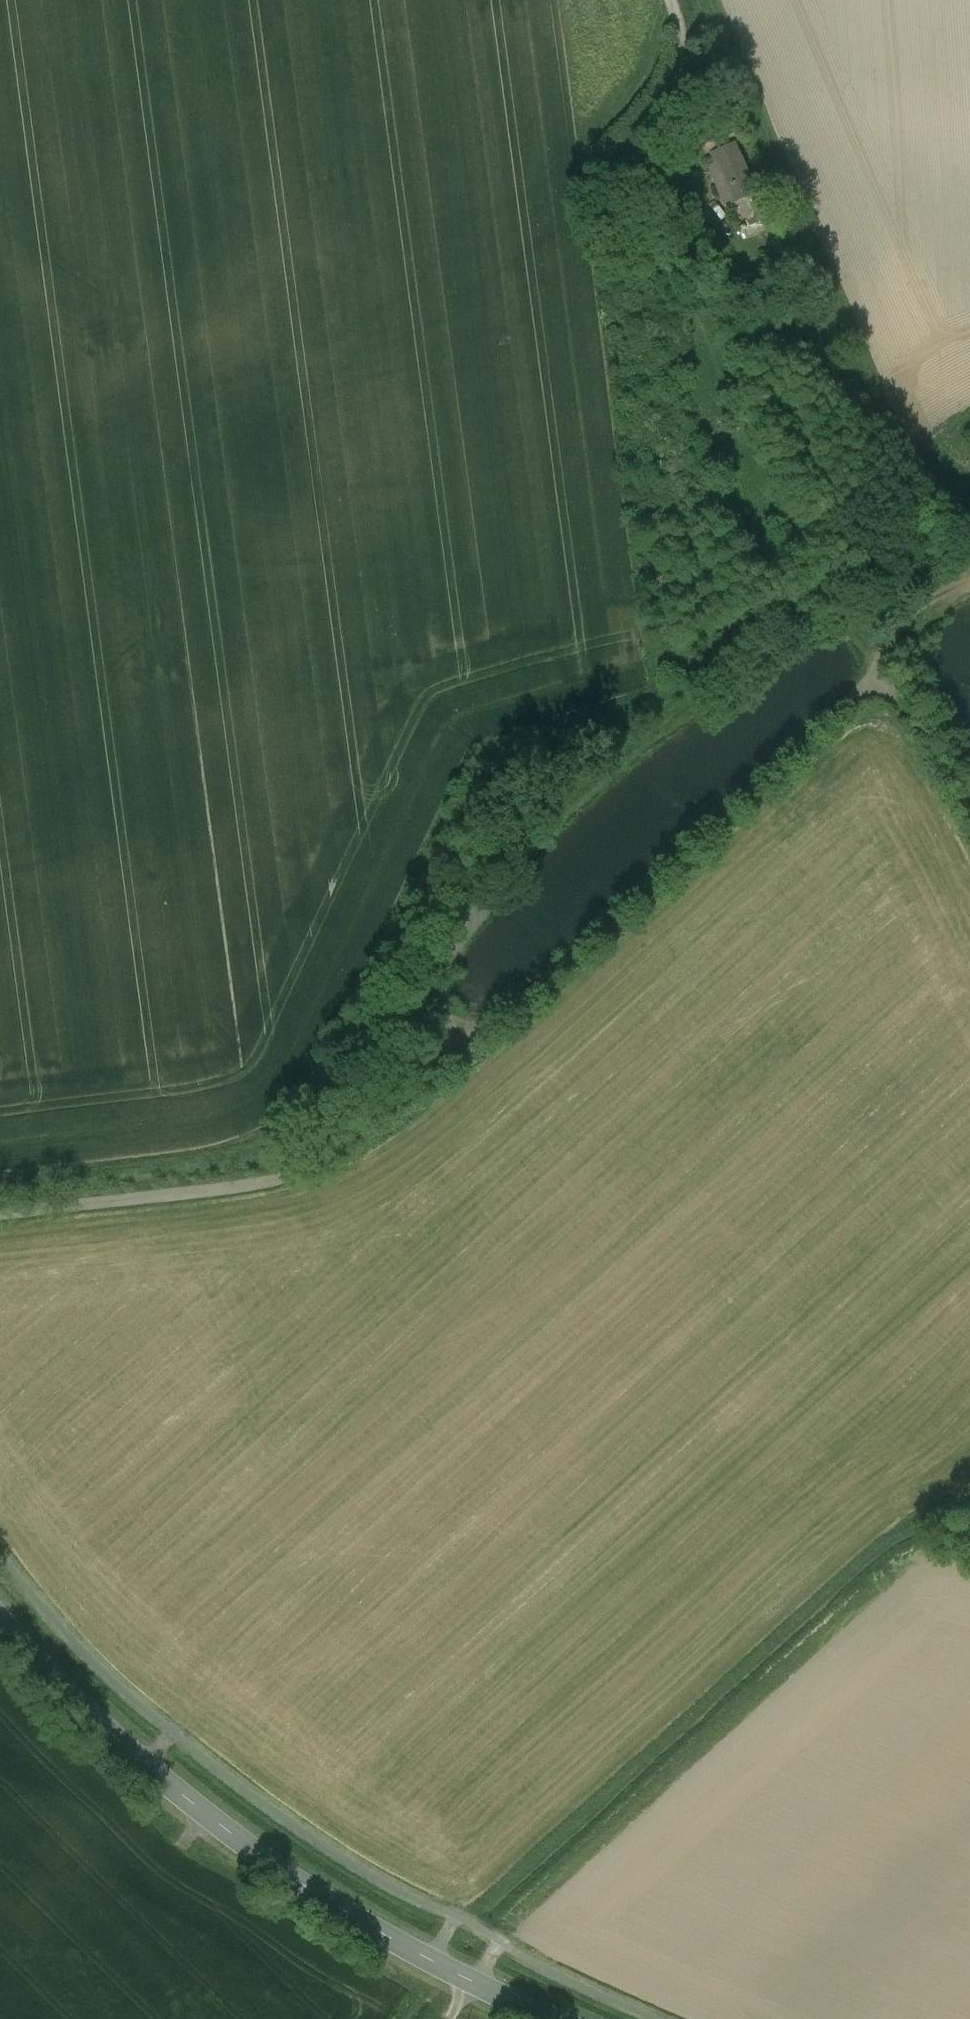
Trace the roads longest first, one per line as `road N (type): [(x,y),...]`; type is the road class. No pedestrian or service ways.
road 1 (track): [(0,1212),(249,1184),(324,1157),(434,1059),(515,1007),(853,693),(885,677)]
road 2 (tertiary): [(555,2018),(430,1961),(266,1866),(166,1785),(0,1618)]

